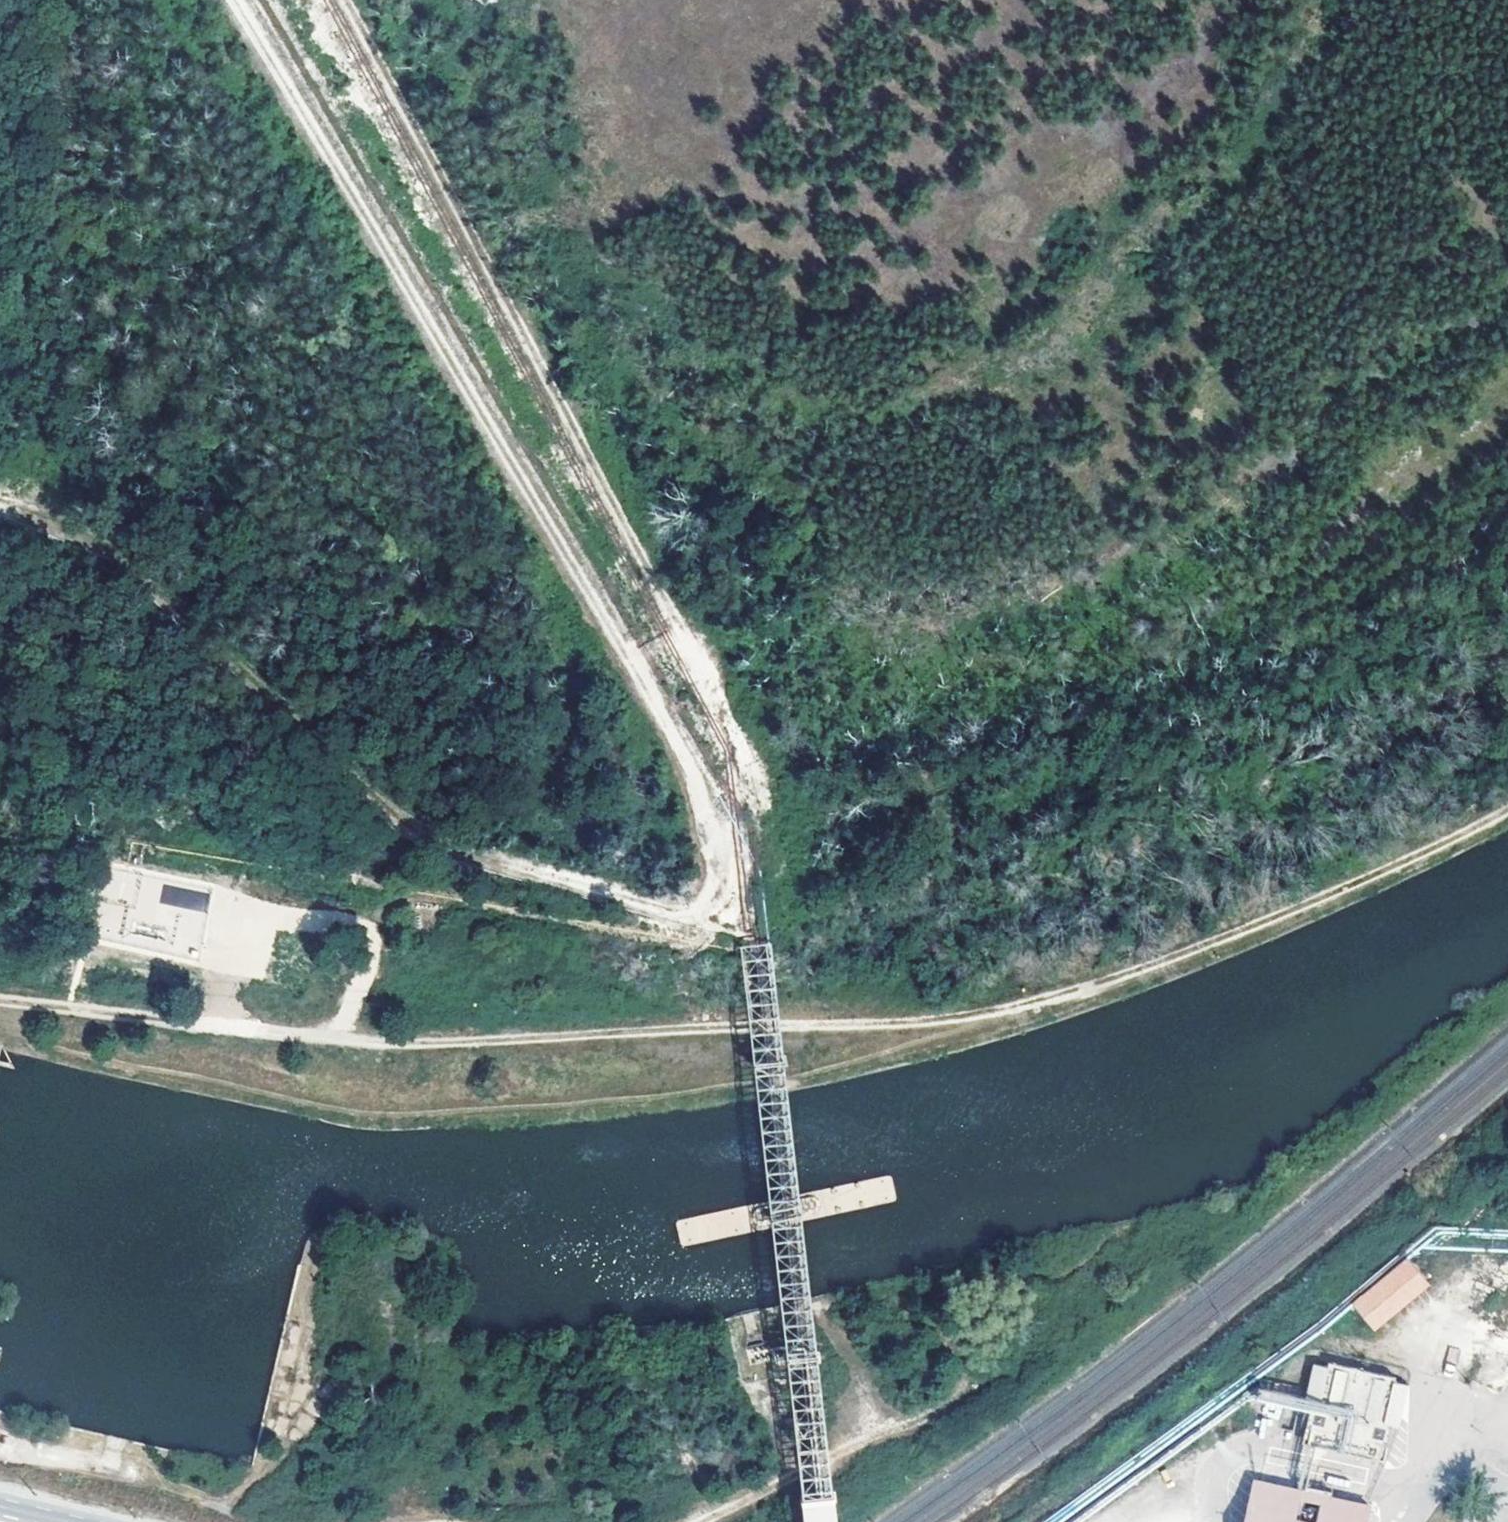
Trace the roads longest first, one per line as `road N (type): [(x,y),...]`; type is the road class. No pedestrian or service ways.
road 1 (residential): [(1507,1492),(1447,1458),(1411,1458),(1389,1521)]

